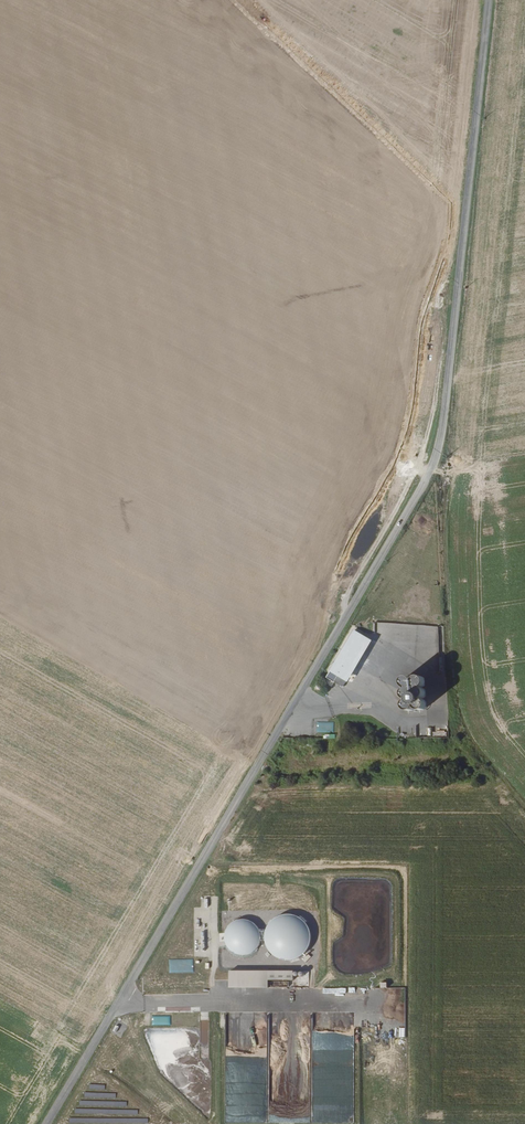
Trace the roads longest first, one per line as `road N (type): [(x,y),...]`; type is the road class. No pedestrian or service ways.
road 1 (tertiary): [(489,0),(432,466),(46,1123)]
road 2 (track): [(524,807),(459,733),(442,476),(432,466)]

